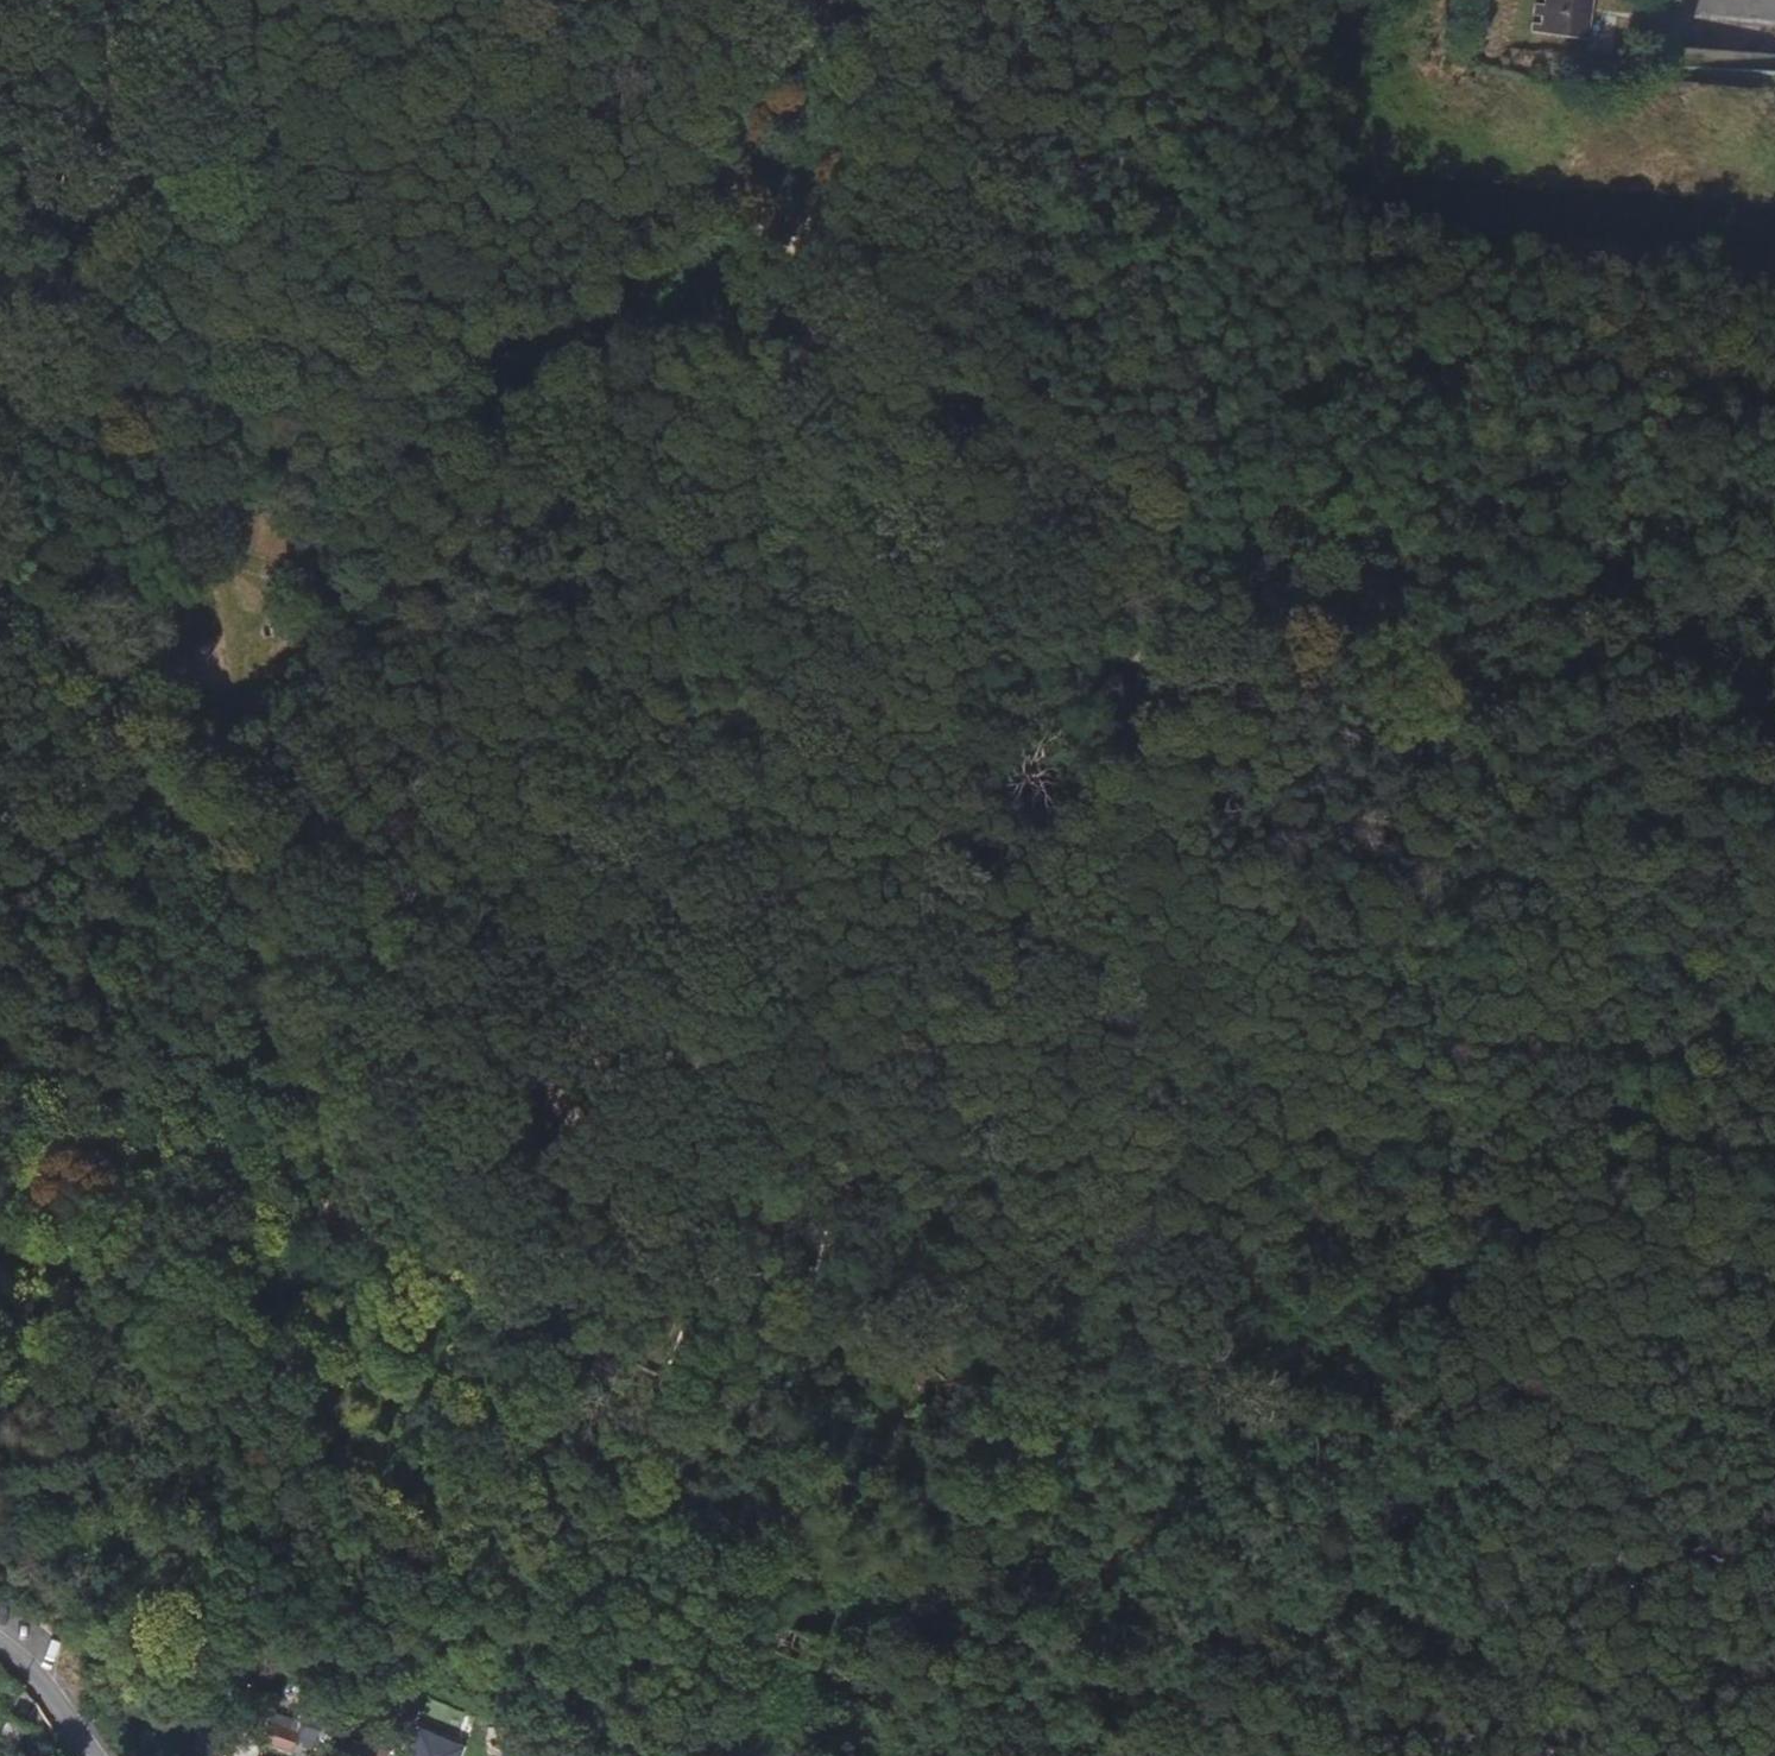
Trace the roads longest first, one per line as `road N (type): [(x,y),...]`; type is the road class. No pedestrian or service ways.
road 1 (track): [(1012,626),(1128,675),(1259,677),(1427,602),(1774,479)]
road 2 (track): [(1012,626),(949,585),(881,512),(814,341),(789,194)]
road 3 (unknown): [(621,1532),(456,1497),(224,1486)]
road 4 (unknown): [(319,1232),(269,1462),(224,1486)]
road 5 (residential): [(91,1755),(26,1668),(0,1648)]

